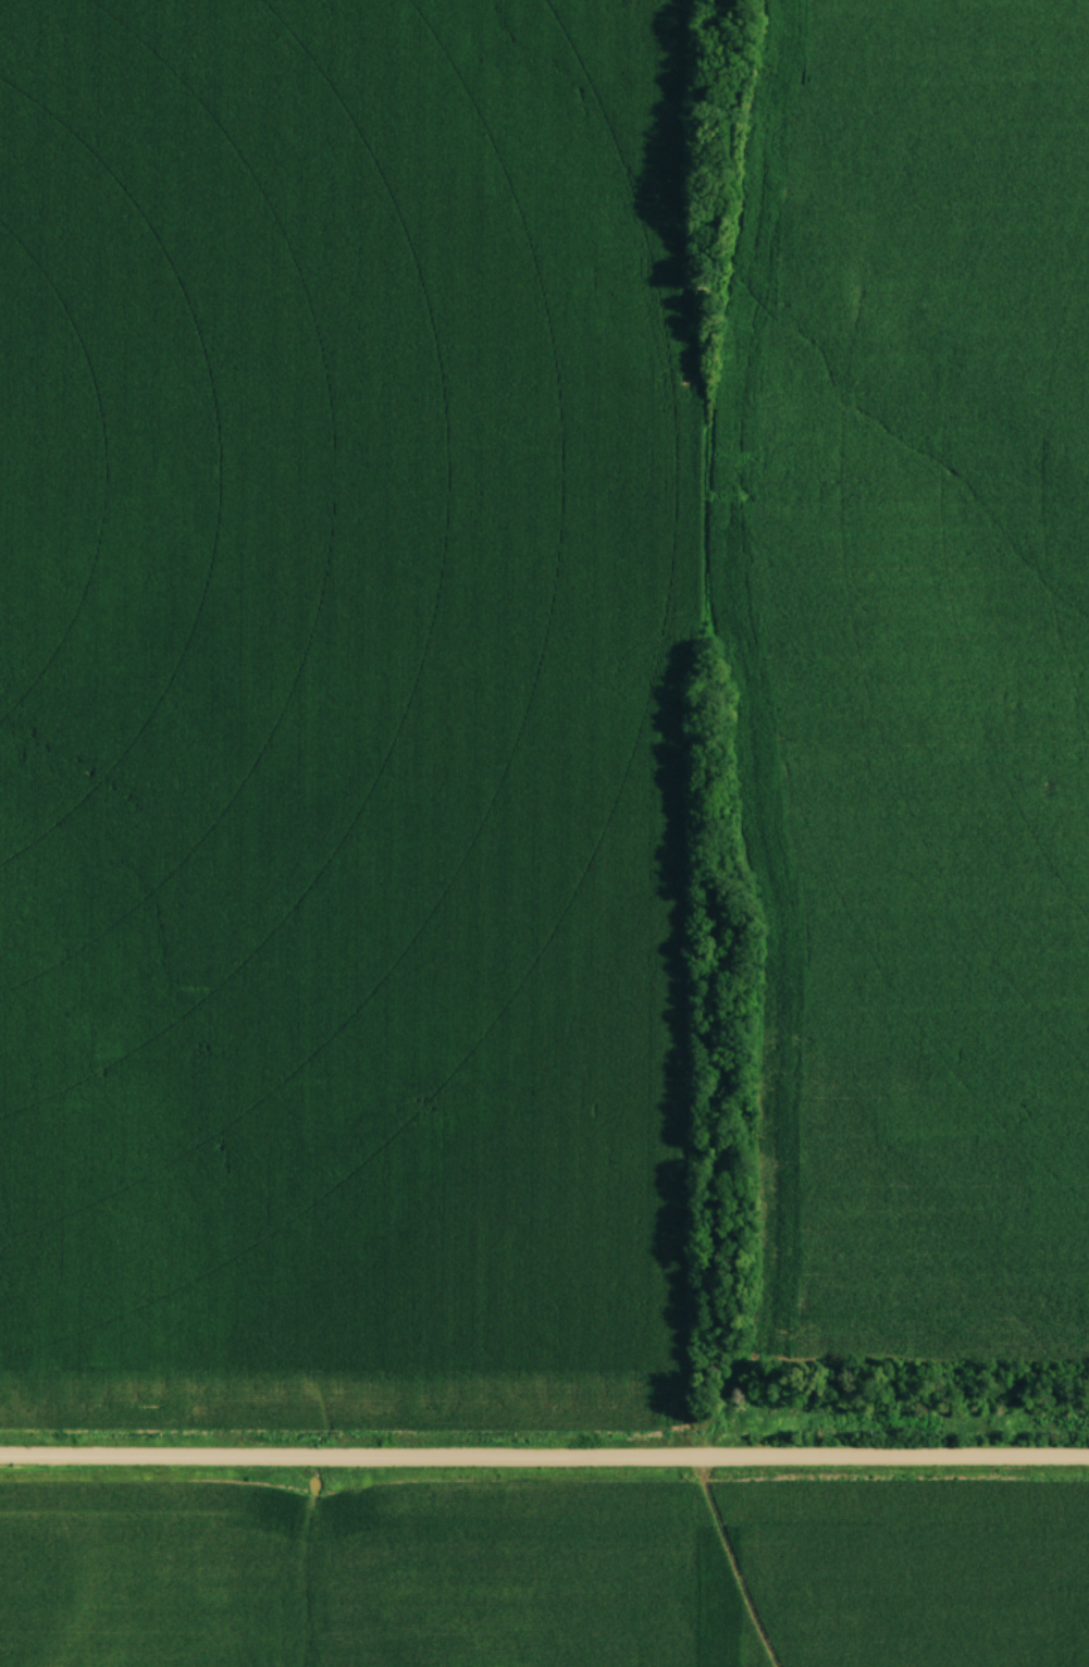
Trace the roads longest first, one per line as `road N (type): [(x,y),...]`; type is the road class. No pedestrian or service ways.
road 1 (residential): [(1088,1458),(0,1456)]

